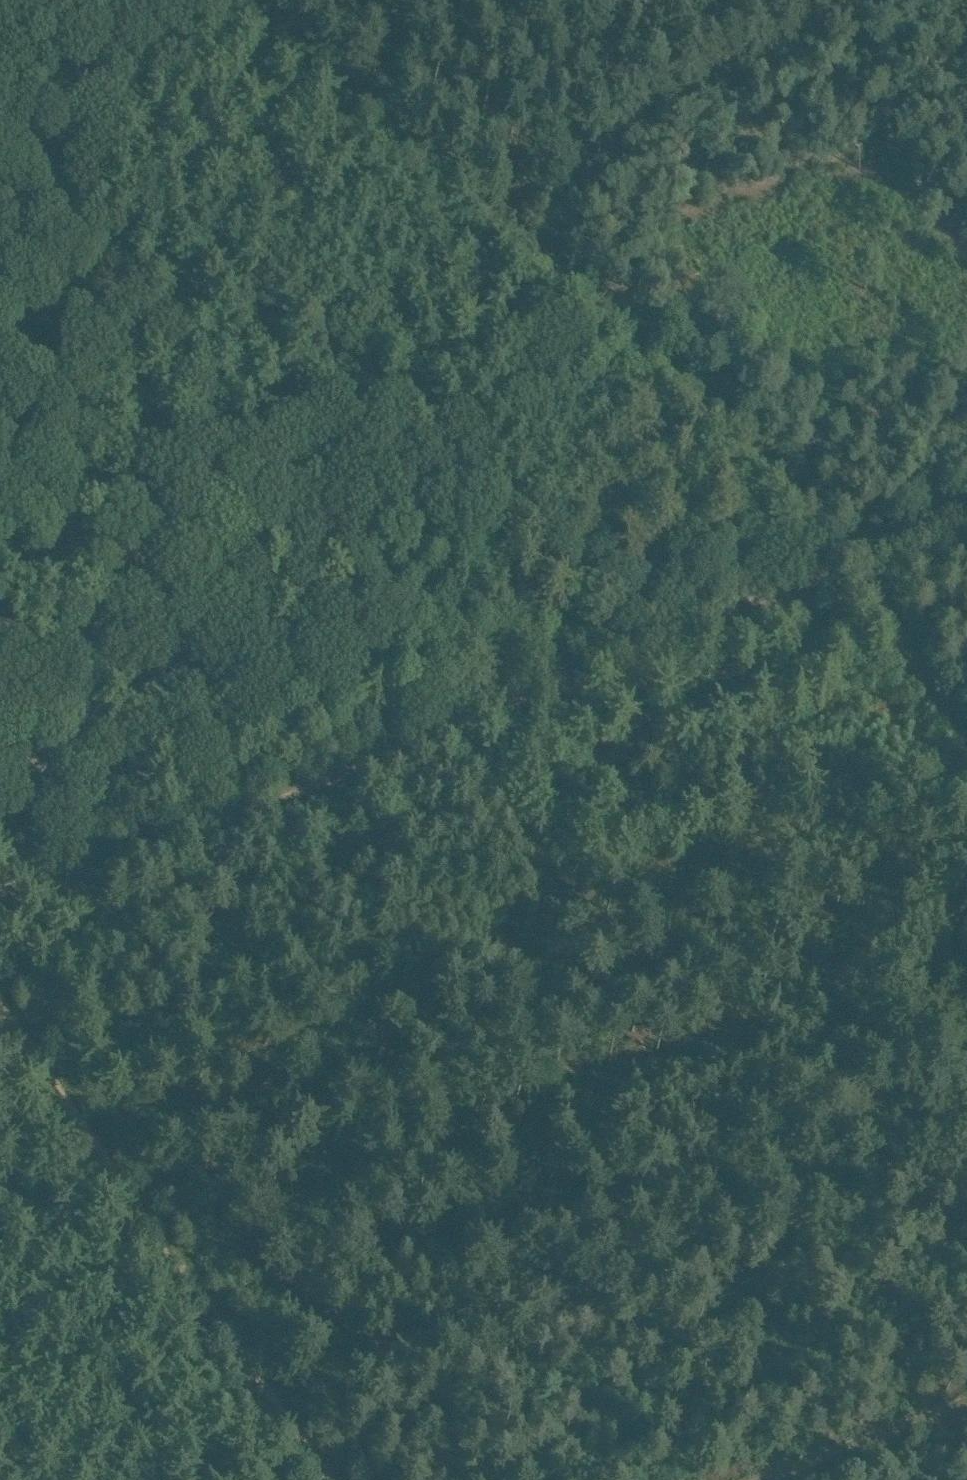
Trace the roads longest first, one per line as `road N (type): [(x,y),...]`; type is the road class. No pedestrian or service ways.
road 1 (track): [(0,920),(966,511)]
road 2 (track): [(966,740),(857,558),(785,472),(507,219)]
road 3 (track): [(337,1479),(152,1204),(0,1003)]
road 4 (track): [(507,219),(877,0)]
road 5 (track): [(507,219),(215,0)]
road 6 (track): [(780,1479),(966,1401)]

